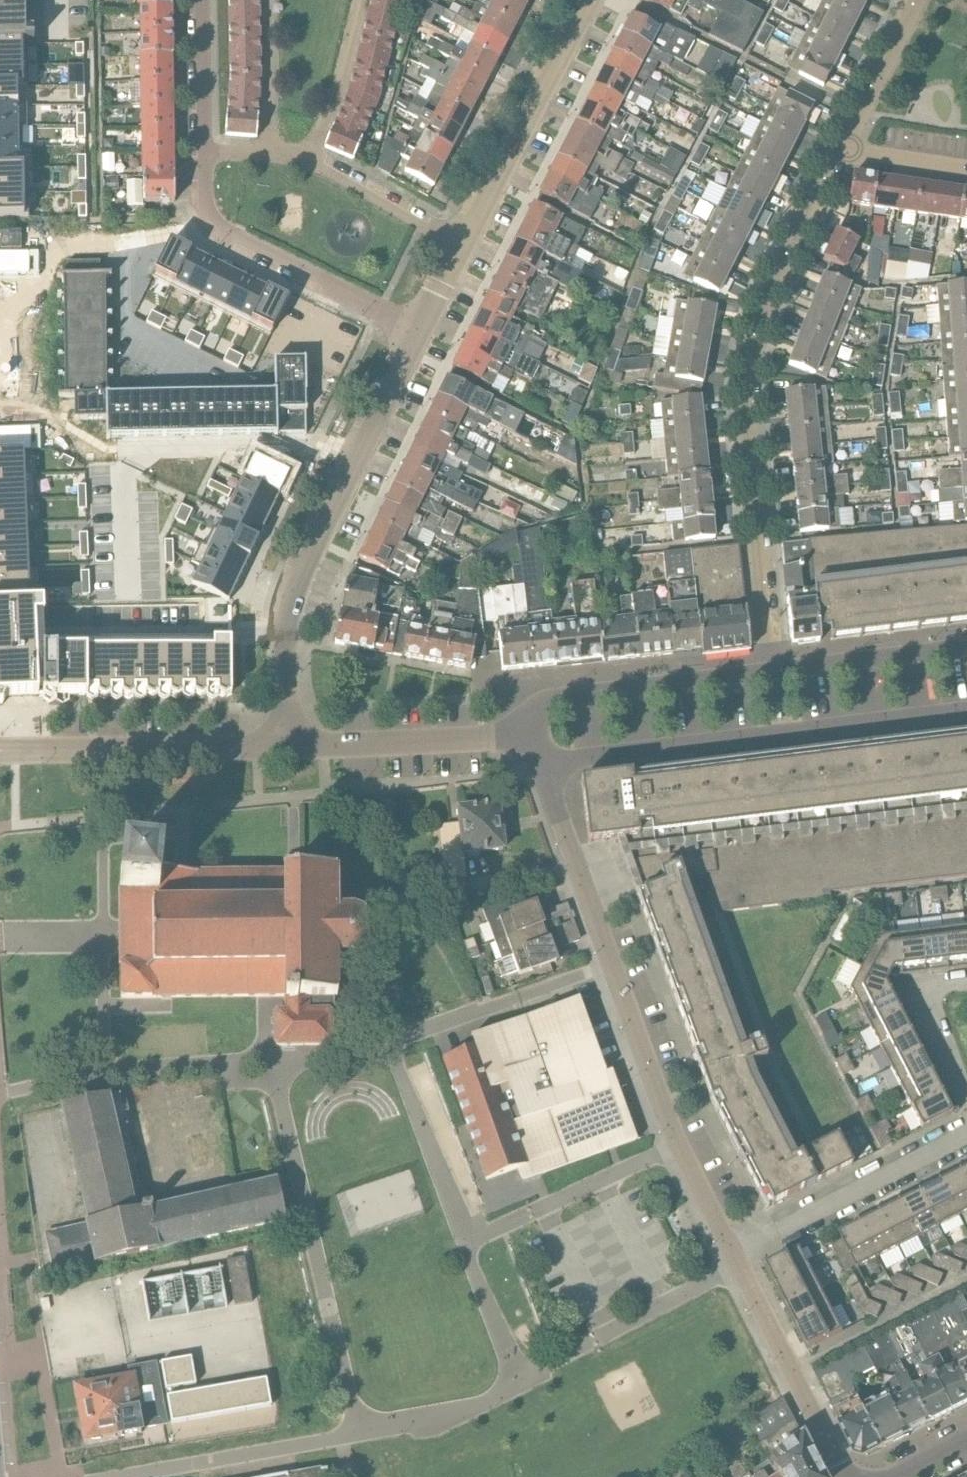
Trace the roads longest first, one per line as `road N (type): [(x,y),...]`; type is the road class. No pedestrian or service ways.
road 1 (residential): [(773,671),(747,425),(749,362),(768,299),(846,149)]
road 2 (residential): [(540,757),(678,1145),(733,1257)]
road 3 (residential): [(540,757),(966,710)]
road 4 (residential): [(417,328),(207,218),(201,150)]
road 5 (residential): [(0,751),(289,742)]
road 6 (residential): [(773,671),(535,697),(522,730)]
road 7 (residential): [(289,742),(290,599),(342,479)]
road 8 (residential): [(456,240),(585,0)]
road 9 (residential): [(966,1139),(733,1257)]
road 10 (residential): [(733,1257),(851,1476)]
road 11 (residential): [(289,742),(522,730)]
road 12 (residential): [(124,452),(279,448),(342,479)]
road 13 (residential): [(966,650),(773,671)]
road 14 (residential): [(846,149),(925,0)]
road 15 (residential): [(342,479),(417,328)]
road 16 (residential): [(355,0),(315,162)]
road 17 (residential): [(456,240),(315,162)]
road 18 (residential): [(271,154),(271,0)]
road 19 (residential): [(966,1098),(926,1008),(941,985),(966,982)]
road 20 (residential): [(201,150),(199,0)]
road 21 (residential): [(966,168),(846,149)]

